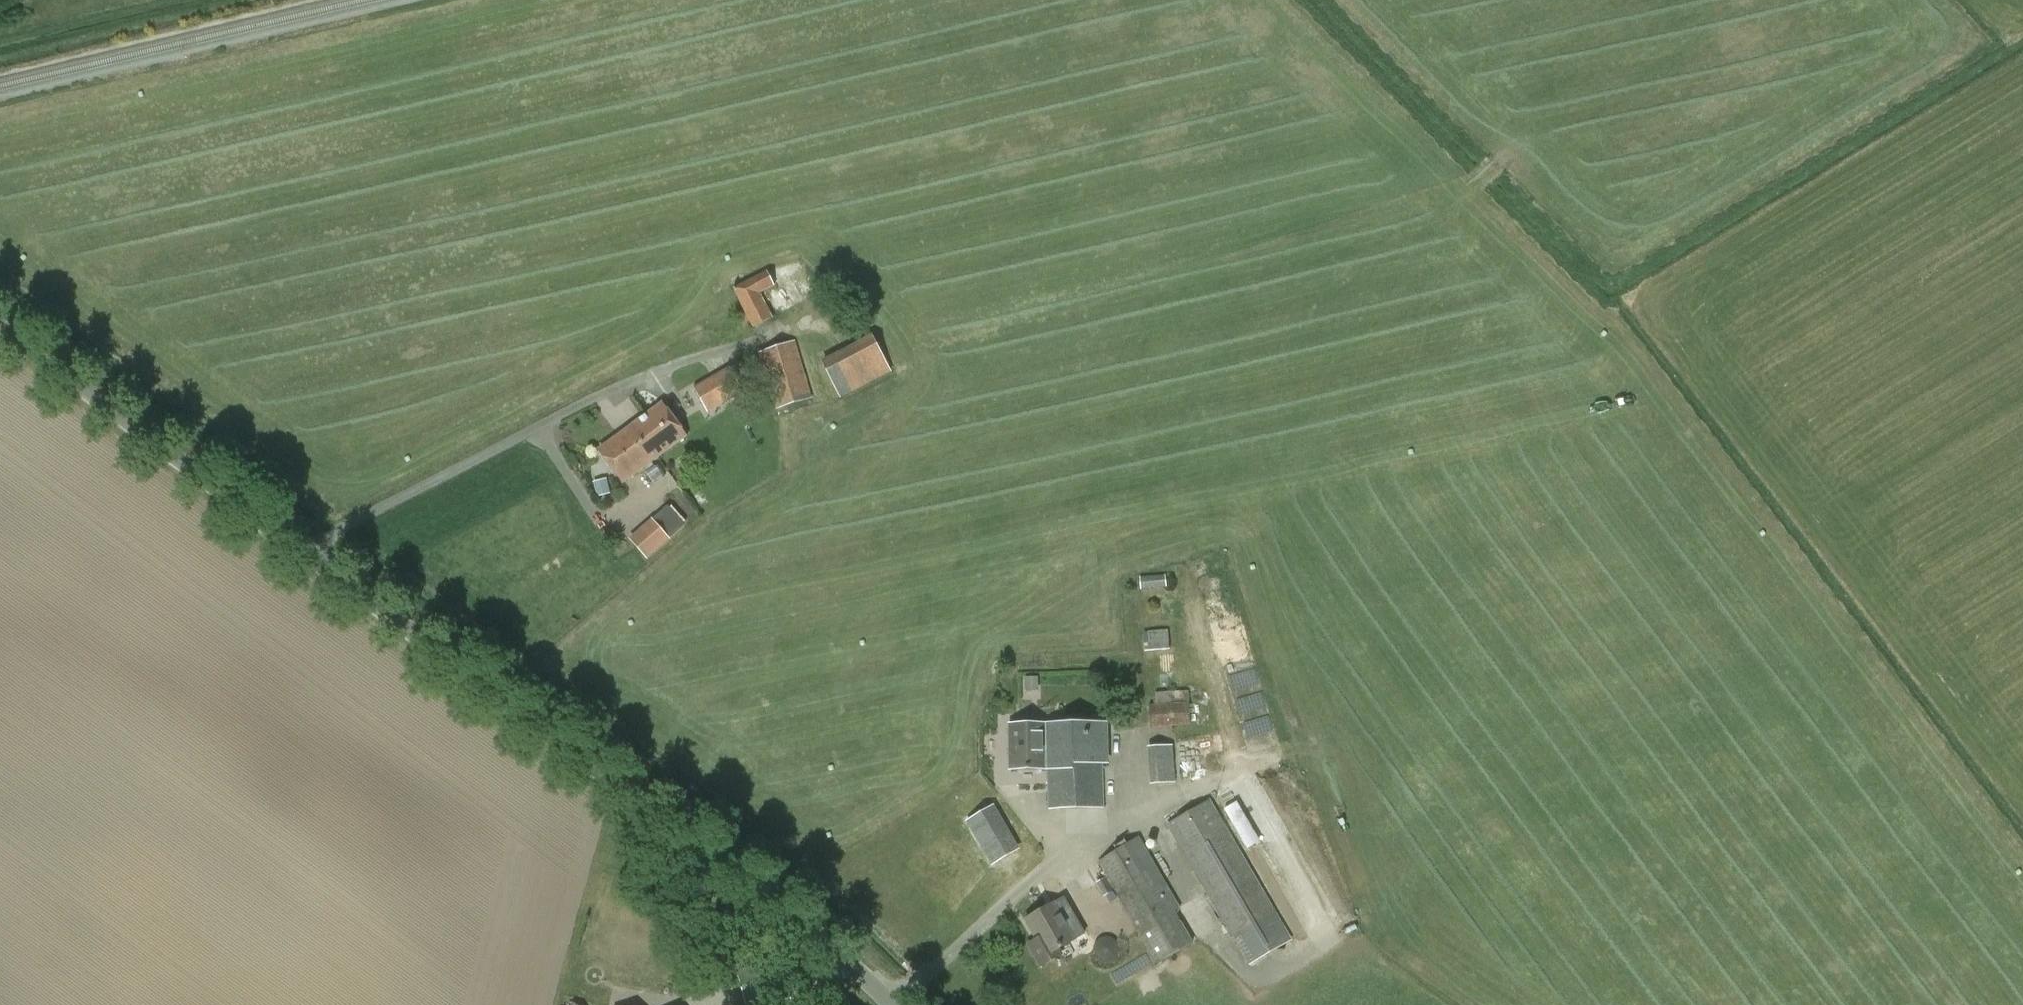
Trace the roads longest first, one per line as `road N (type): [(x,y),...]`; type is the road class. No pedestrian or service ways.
road 1 (unclassified): [(898,1004),(817,924),(0,322)]

